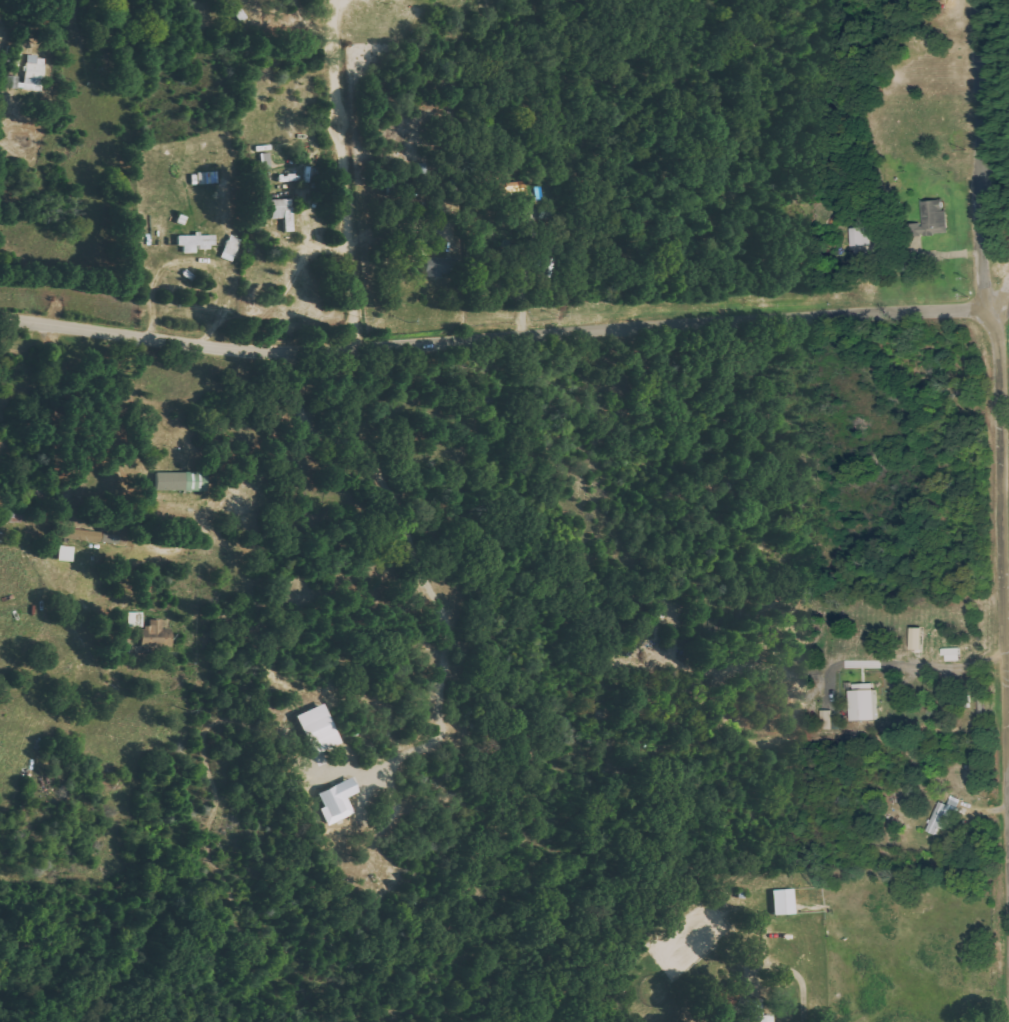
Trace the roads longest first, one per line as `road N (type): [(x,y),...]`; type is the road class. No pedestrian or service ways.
road 1 (residential): [(0,317),(273,354),(992,308)]
road 2 (residential): [(1008,899),(992,308)]
road 3 (track): [(348,351),(327,0)]
road 4 (residential): [(992,308),(983,272),(973,0)]

